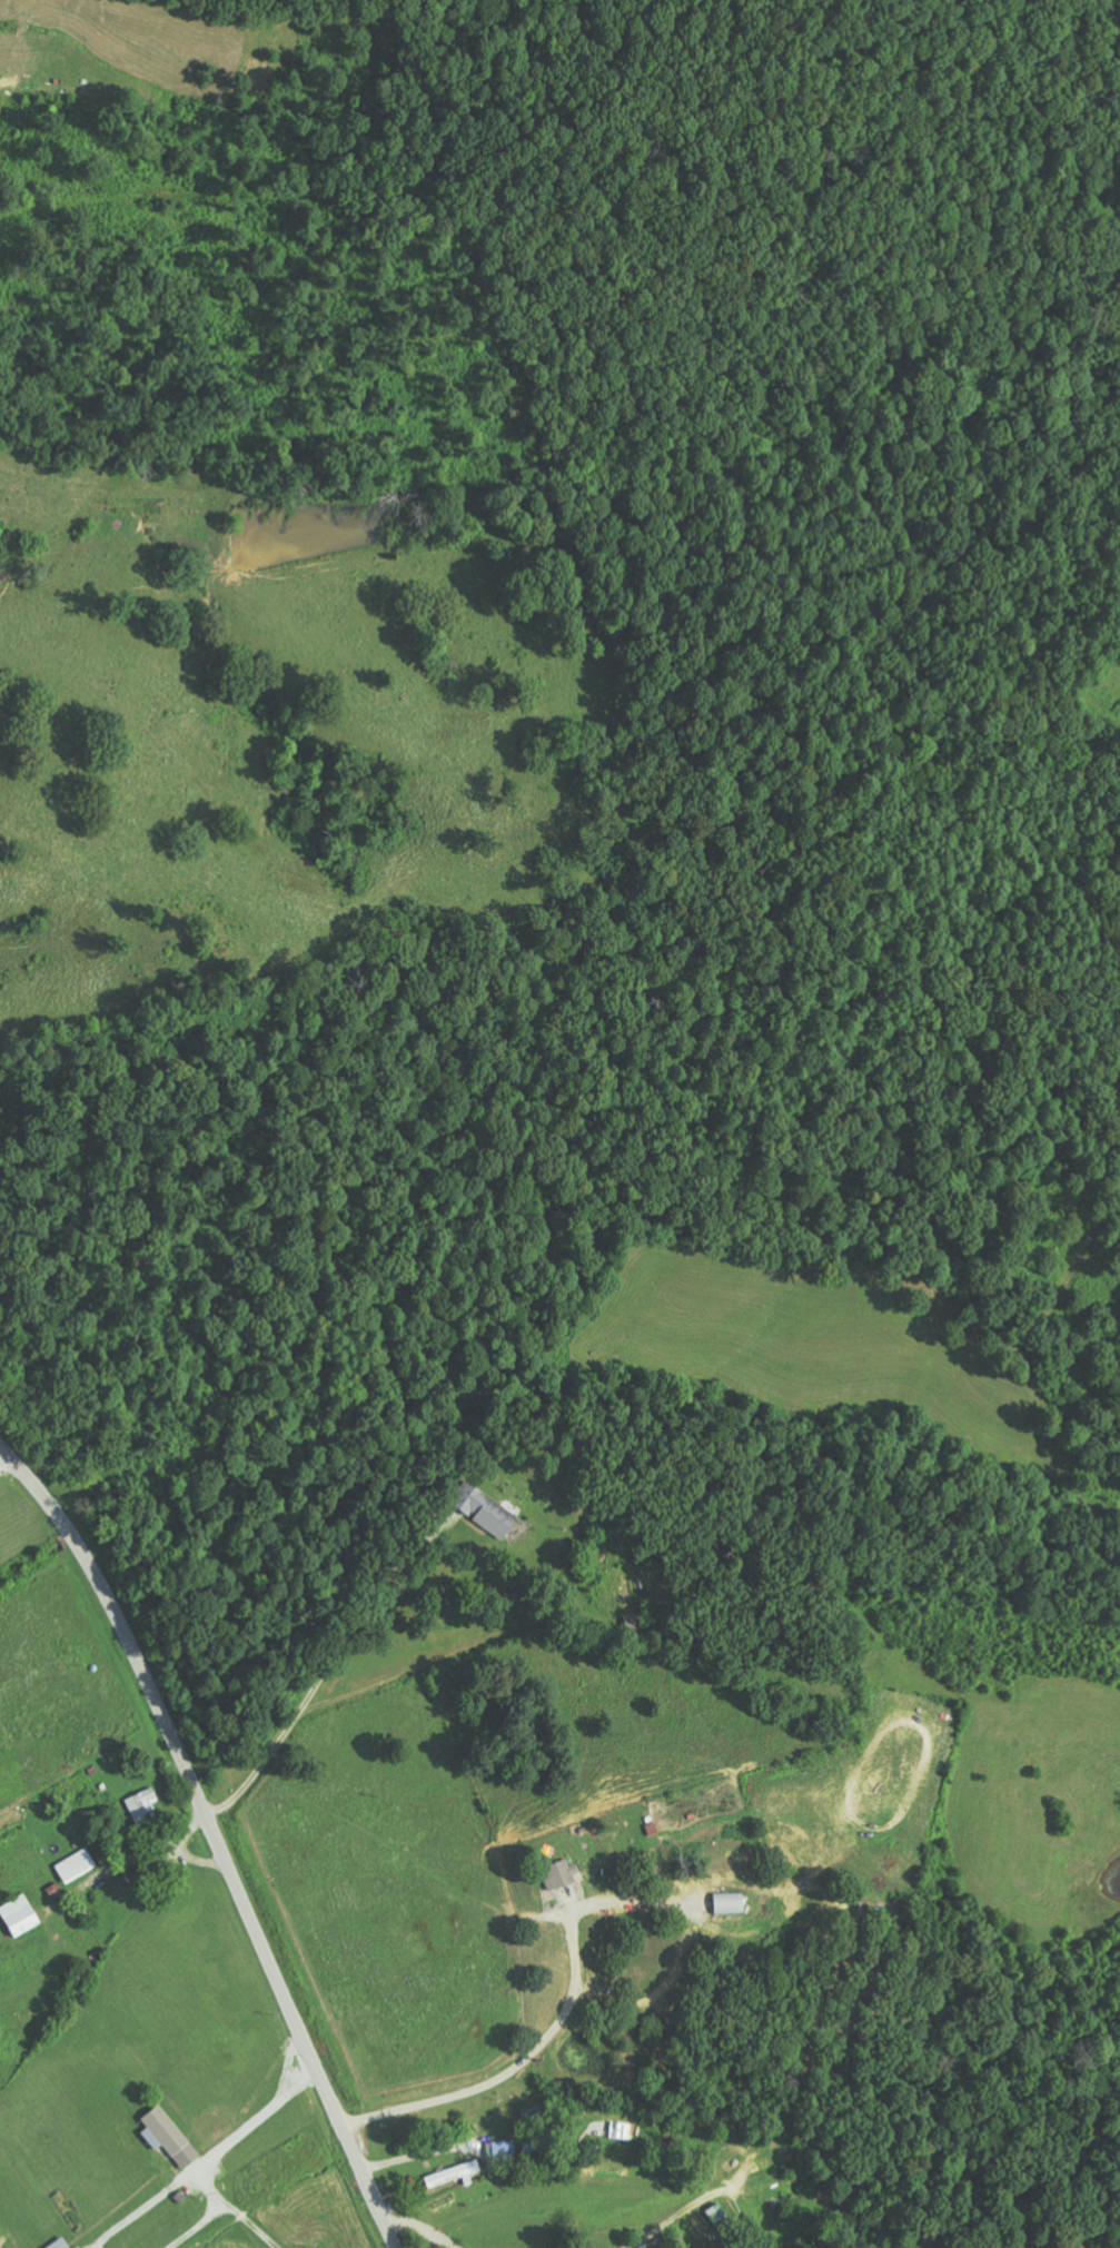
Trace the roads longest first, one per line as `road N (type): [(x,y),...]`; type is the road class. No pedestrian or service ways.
road 1 (secondary): [(401,2247),(130,1636),(63,1519),(0,1443)]

